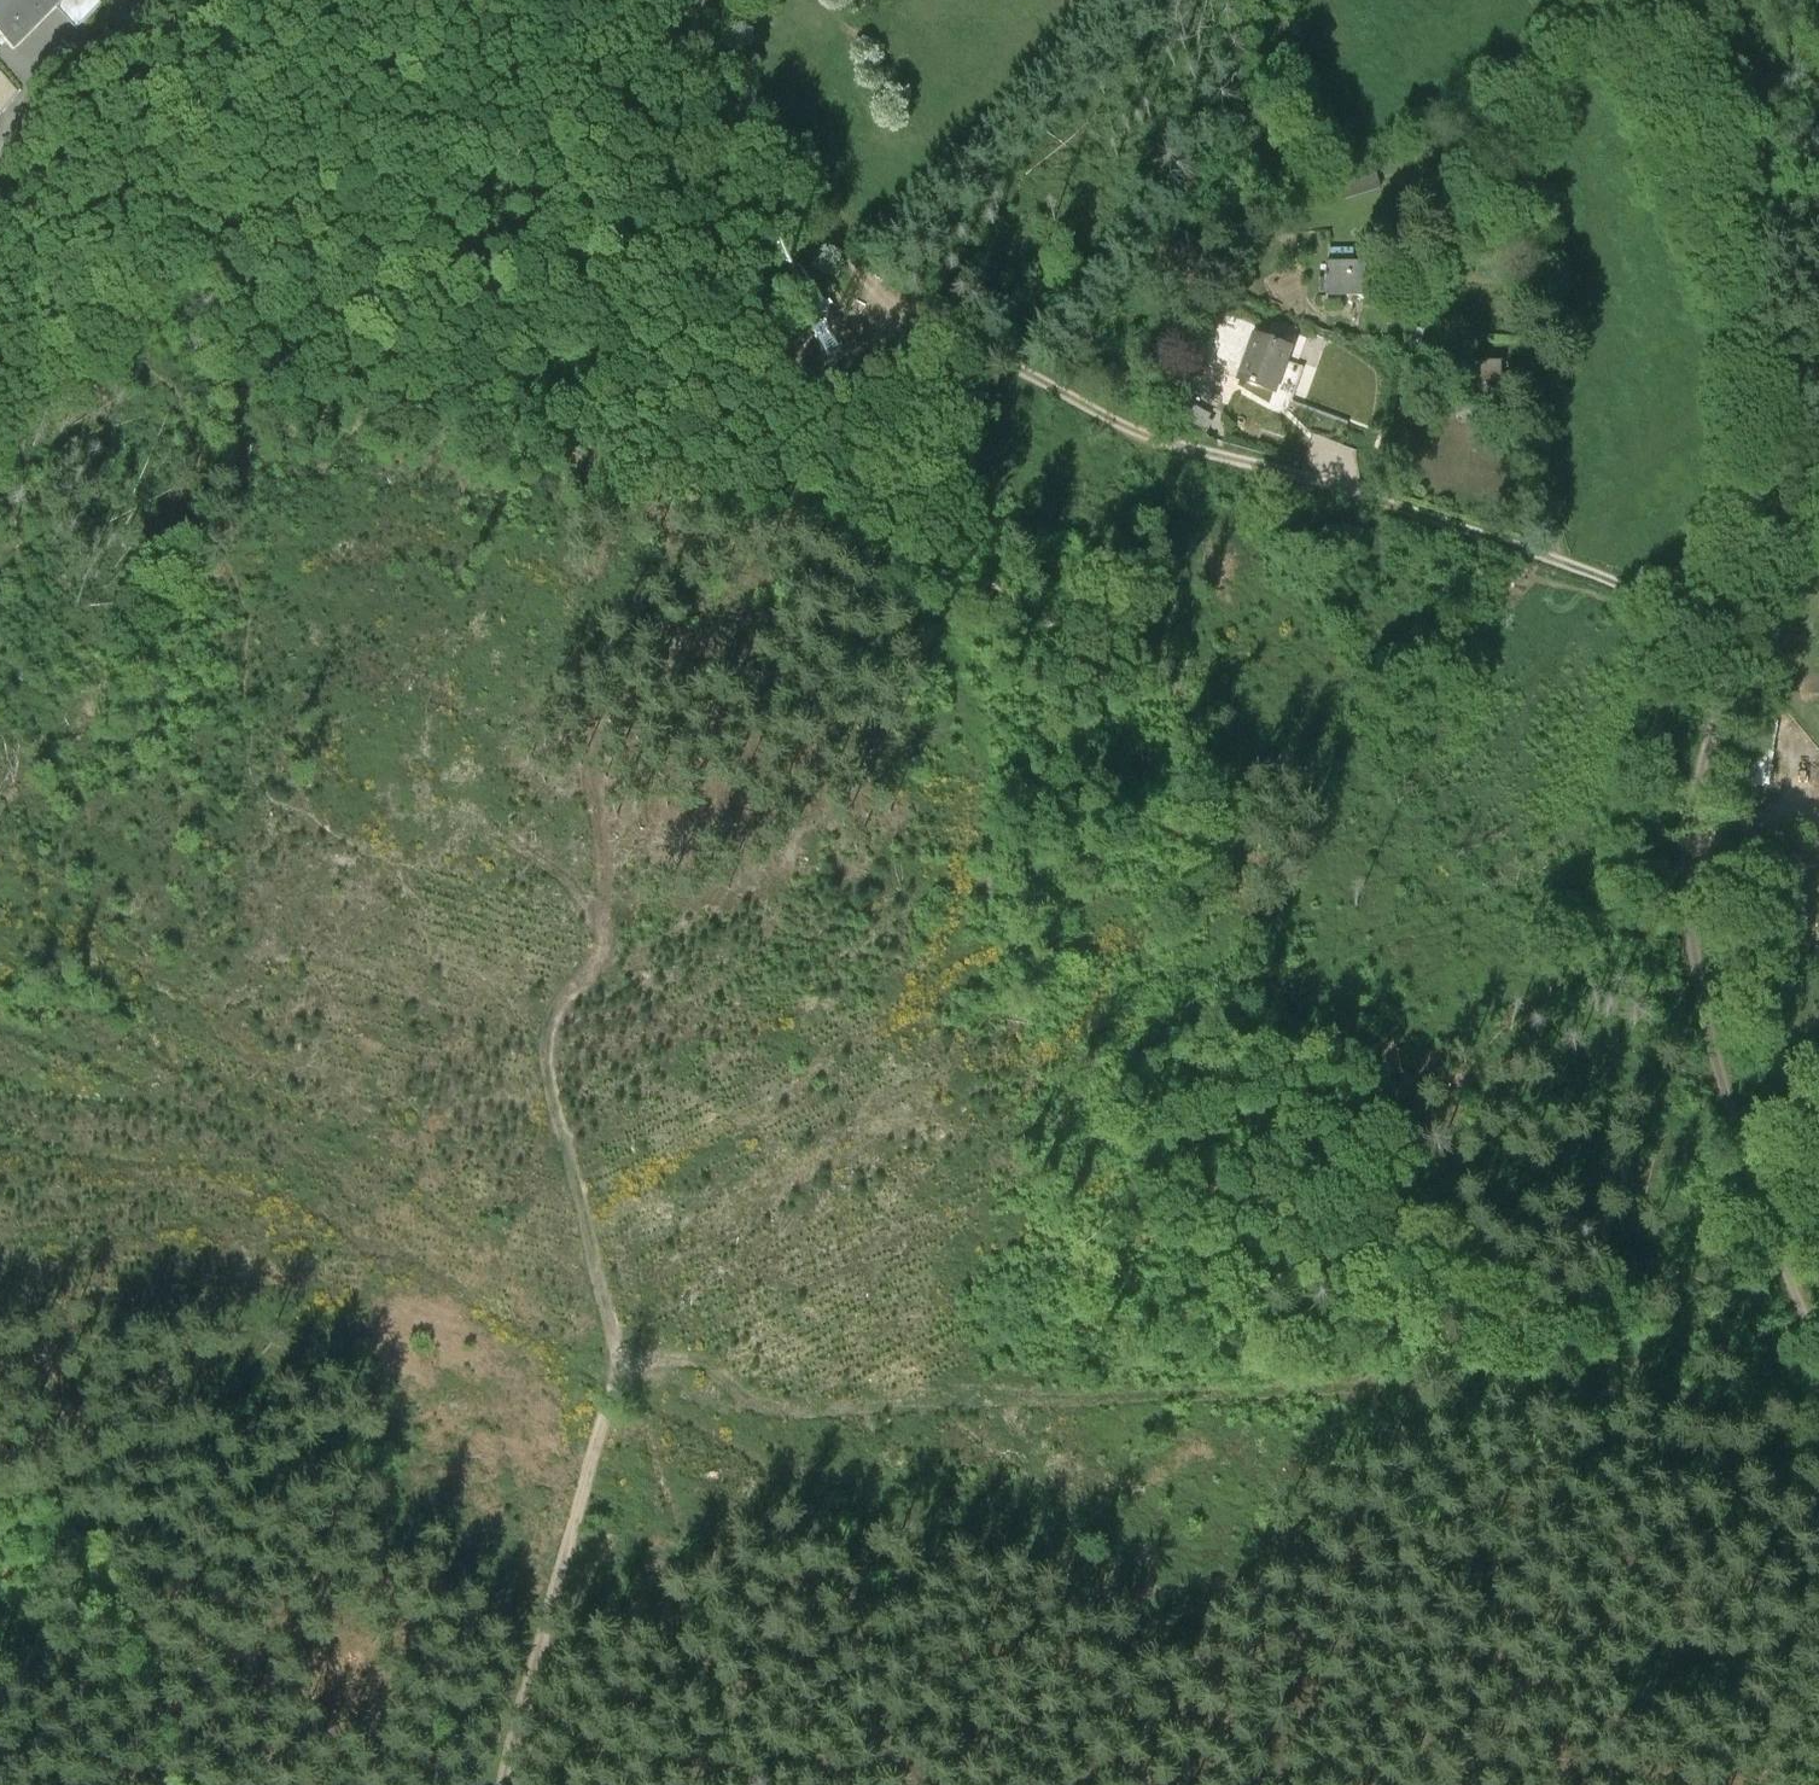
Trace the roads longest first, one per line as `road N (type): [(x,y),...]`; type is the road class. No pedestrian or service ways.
road 1 (track): [(610,902),(610,926),(558,1035),(555,1057),(558,1100),(623,1363),(550,1577),(503,1784)]
road 2 (residential): [(154,0),(0,163)]

